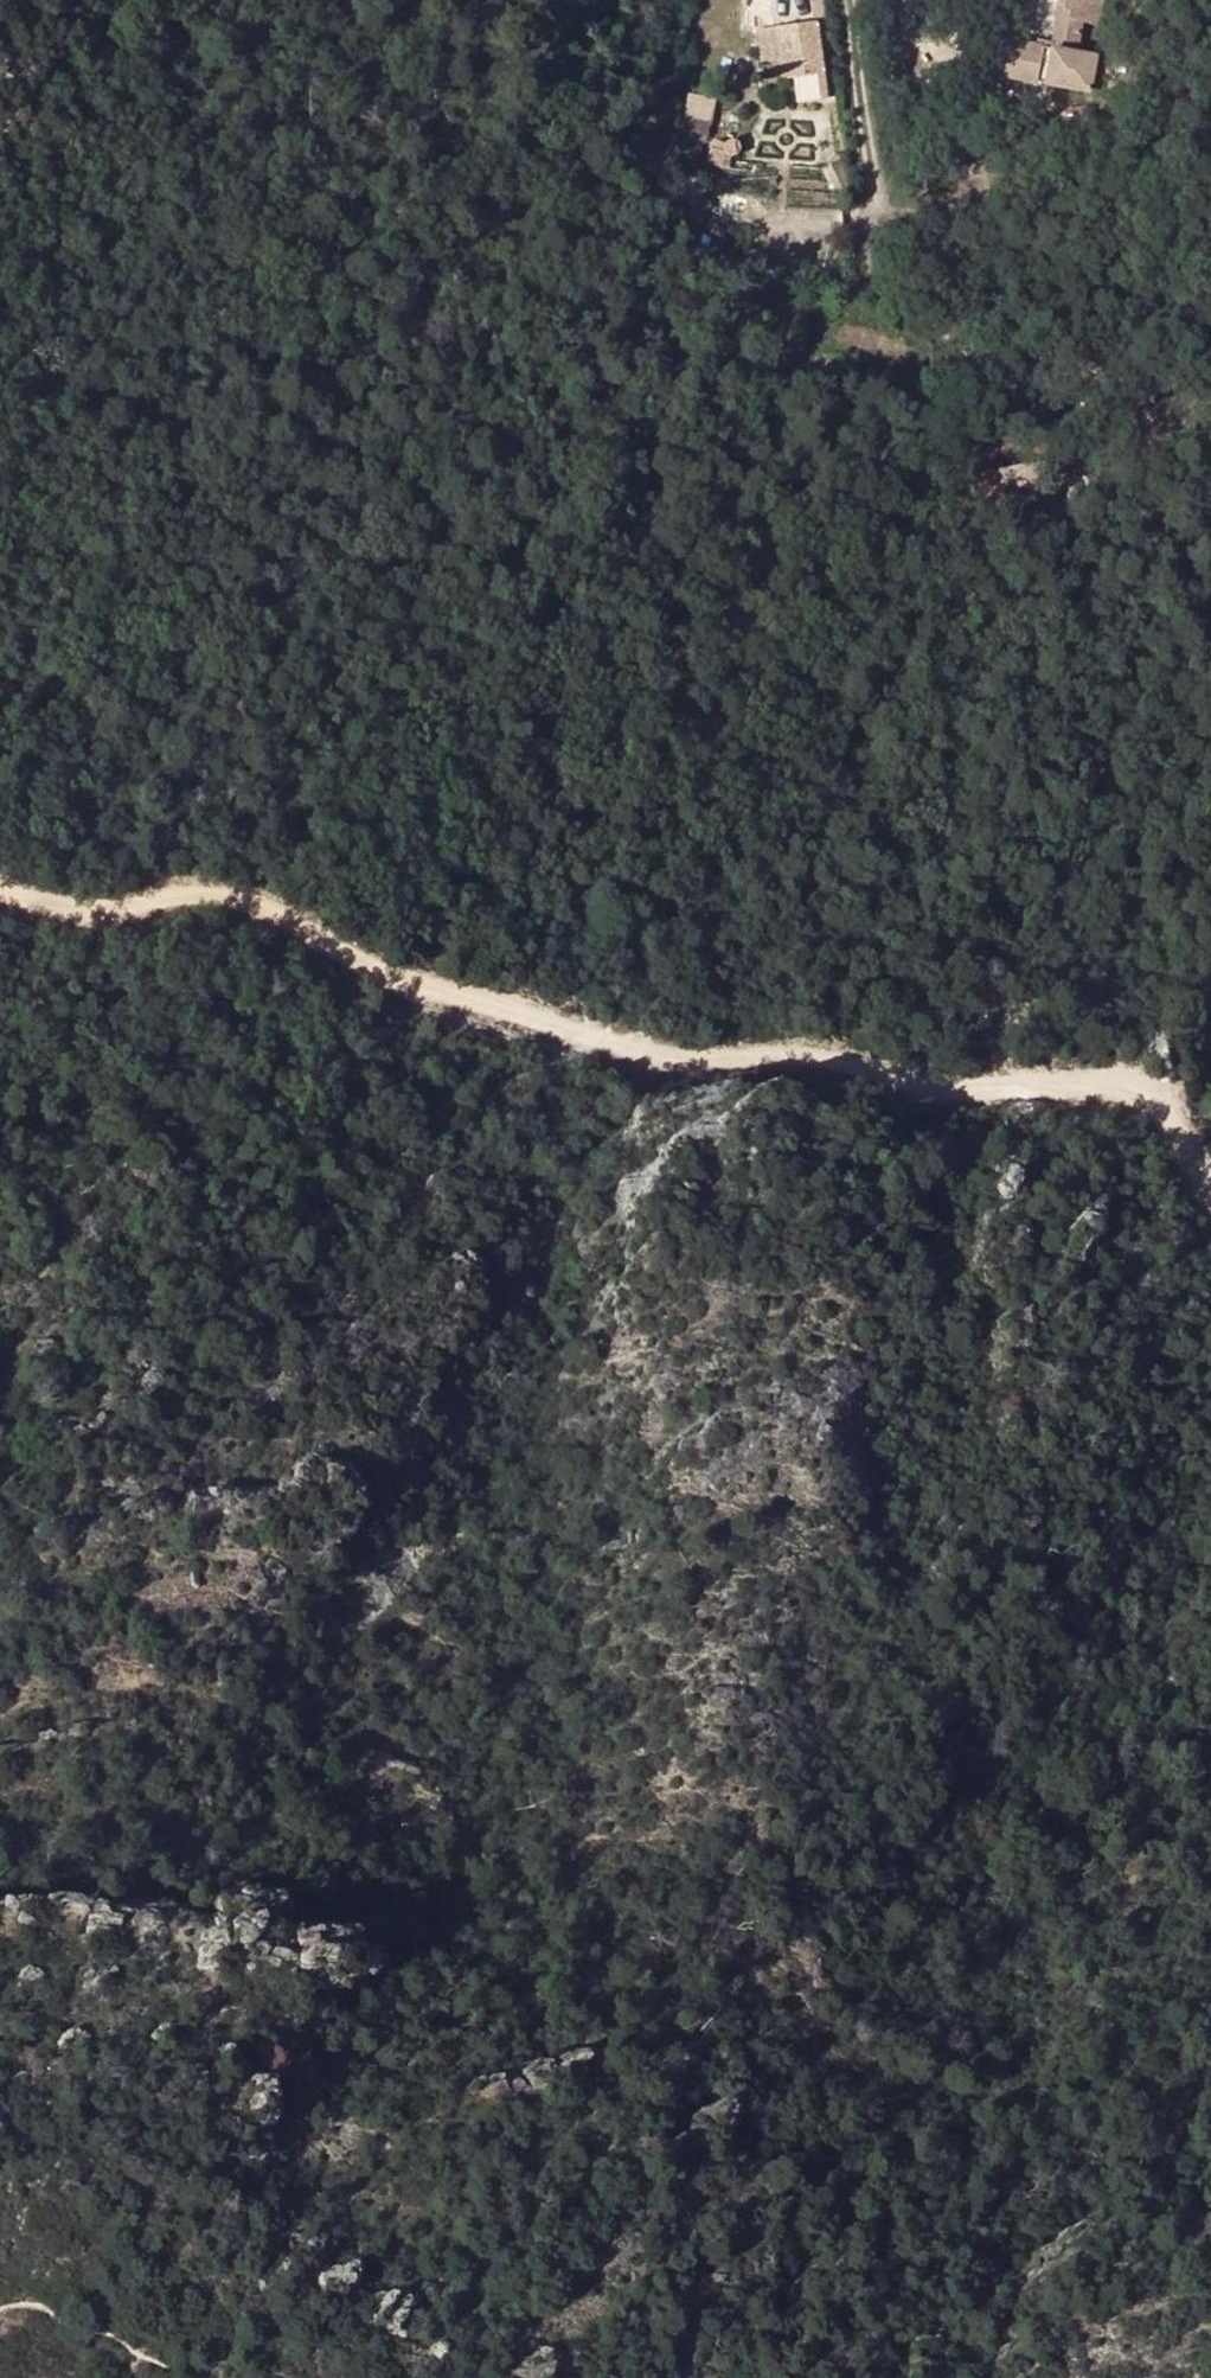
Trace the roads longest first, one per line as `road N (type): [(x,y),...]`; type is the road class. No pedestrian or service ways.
road 1 (track): [(1210,1204),(1161,1114),(1115,1089),(936,1100),(811,1060),(641,1054),(404,988),(295,917),(241,903),(166,903),(99,923),(0,902)]

